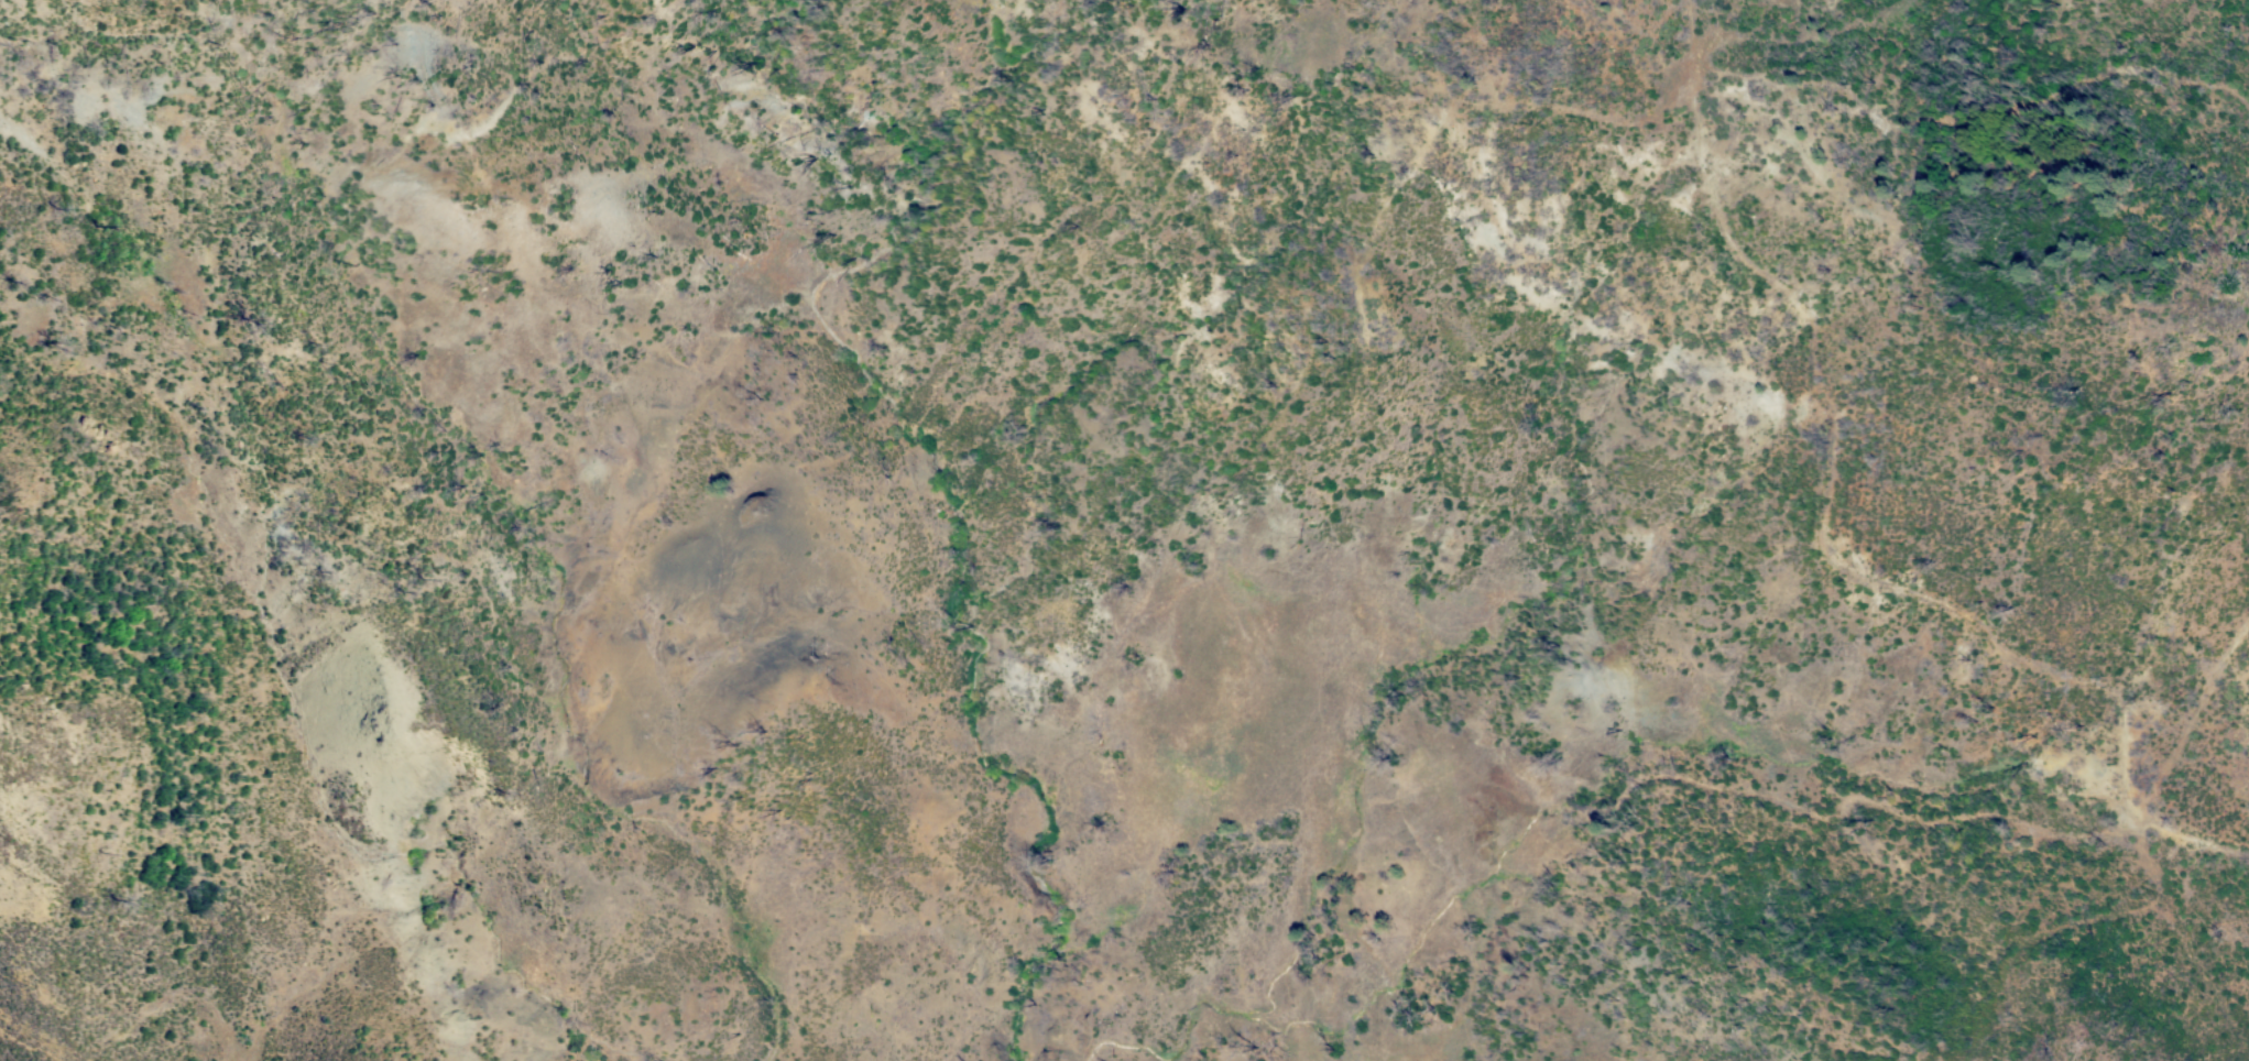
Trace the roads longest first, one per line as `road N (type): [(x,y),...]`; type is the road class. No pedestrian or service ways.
road 1 (track): [(1445,1060),(1497,958),(1576,844),(1629,797),(1708,780),(1954,820),(1999,816),(2088,840),(2128,835),(2153,824),(2174,763),(2248,633)]
road 2 (track): [(236,1060),(215,1009),(183,996),(114,1037),(95,1060)]

